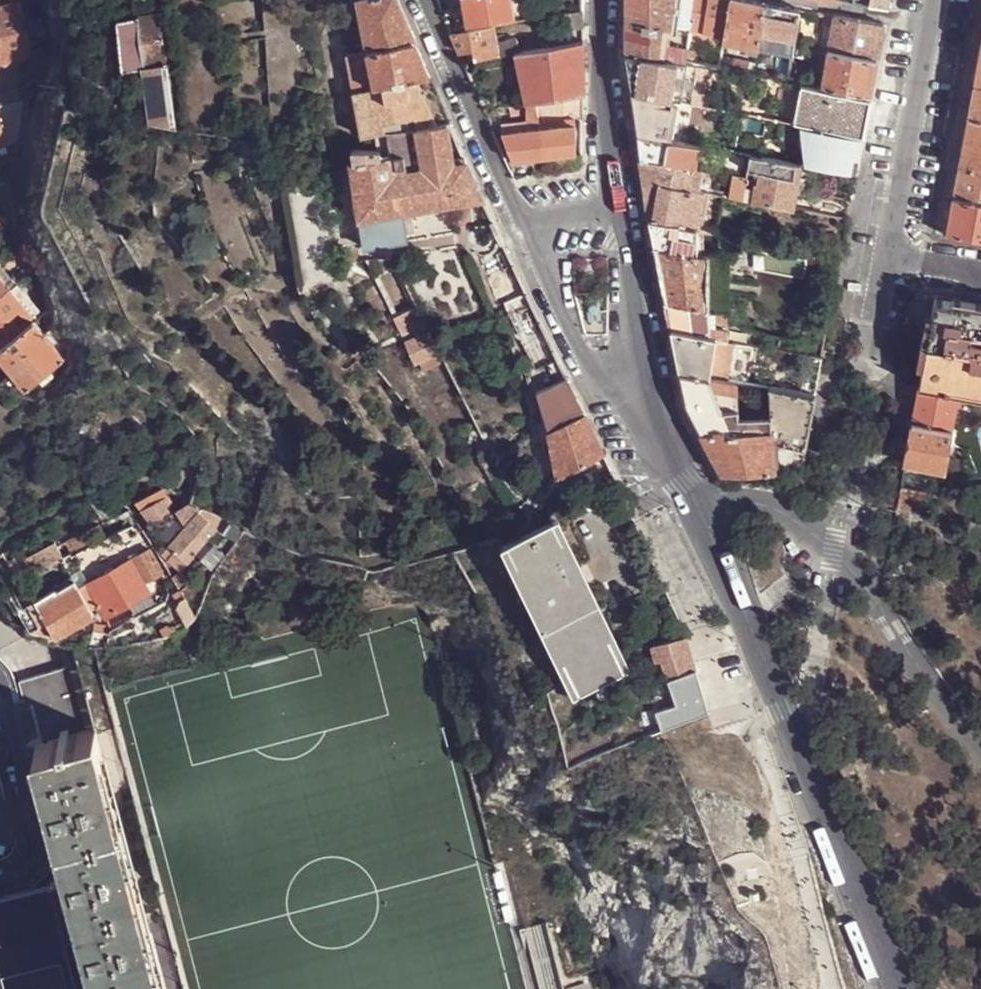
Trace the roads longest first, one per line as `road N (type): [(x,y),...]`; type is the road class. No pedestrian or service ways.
road 1 (unclassified): [(690,503),(897,988)]
road 2 (unclassified): [(690,503),(757,504),(814,523),(980,747)]
road 3 (residential): [(520,226),(615,427),(690,503)]
road 4 (unclassified): [(690,503),(660,411),(616,213)]
road 5 (residential): [(417,0),(520,226)]
road 6 (residential): [(891,257),(934,25)]
road 7 (unclassified): [(616,213),(605,0)]
road 8 (residential): [(934,25),(793,0)]

